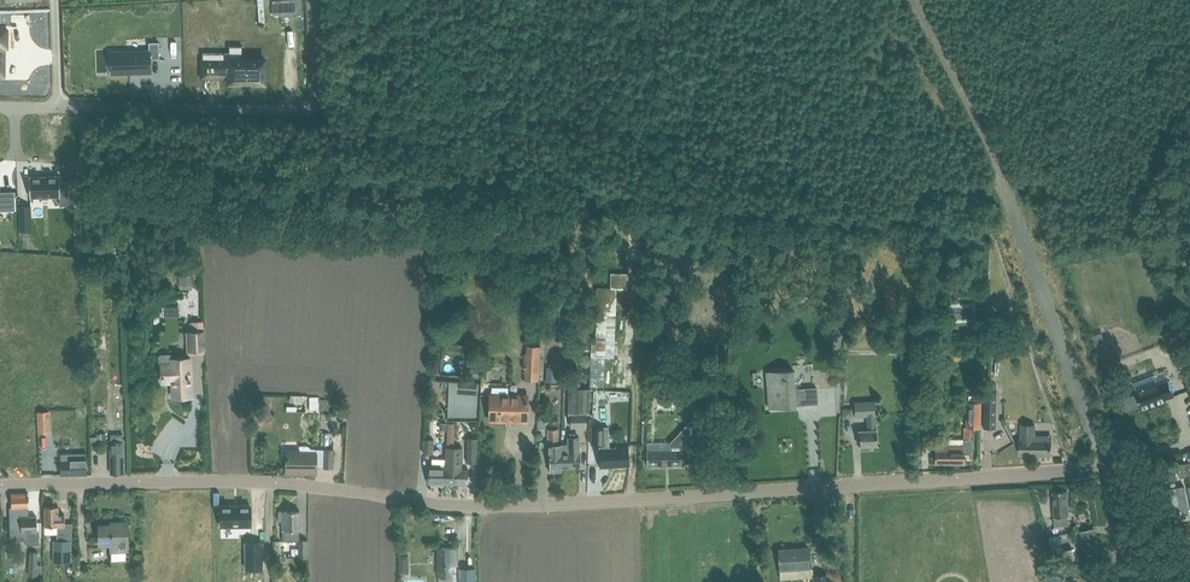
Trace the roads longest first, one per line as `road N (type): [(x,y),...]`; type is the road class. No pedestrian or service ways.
road 1 (unclassified): [(0,486),(242,482),(503,511),(849,489),(1088,468),(1102,460)]
road 2 (unclassified): [(1102,460),(993,162),(910,0)]
road 3 (residential): [(317,0),(318,109),(58,108)]
road 4 (unclassified): [(1124,581),(1102,460)]

